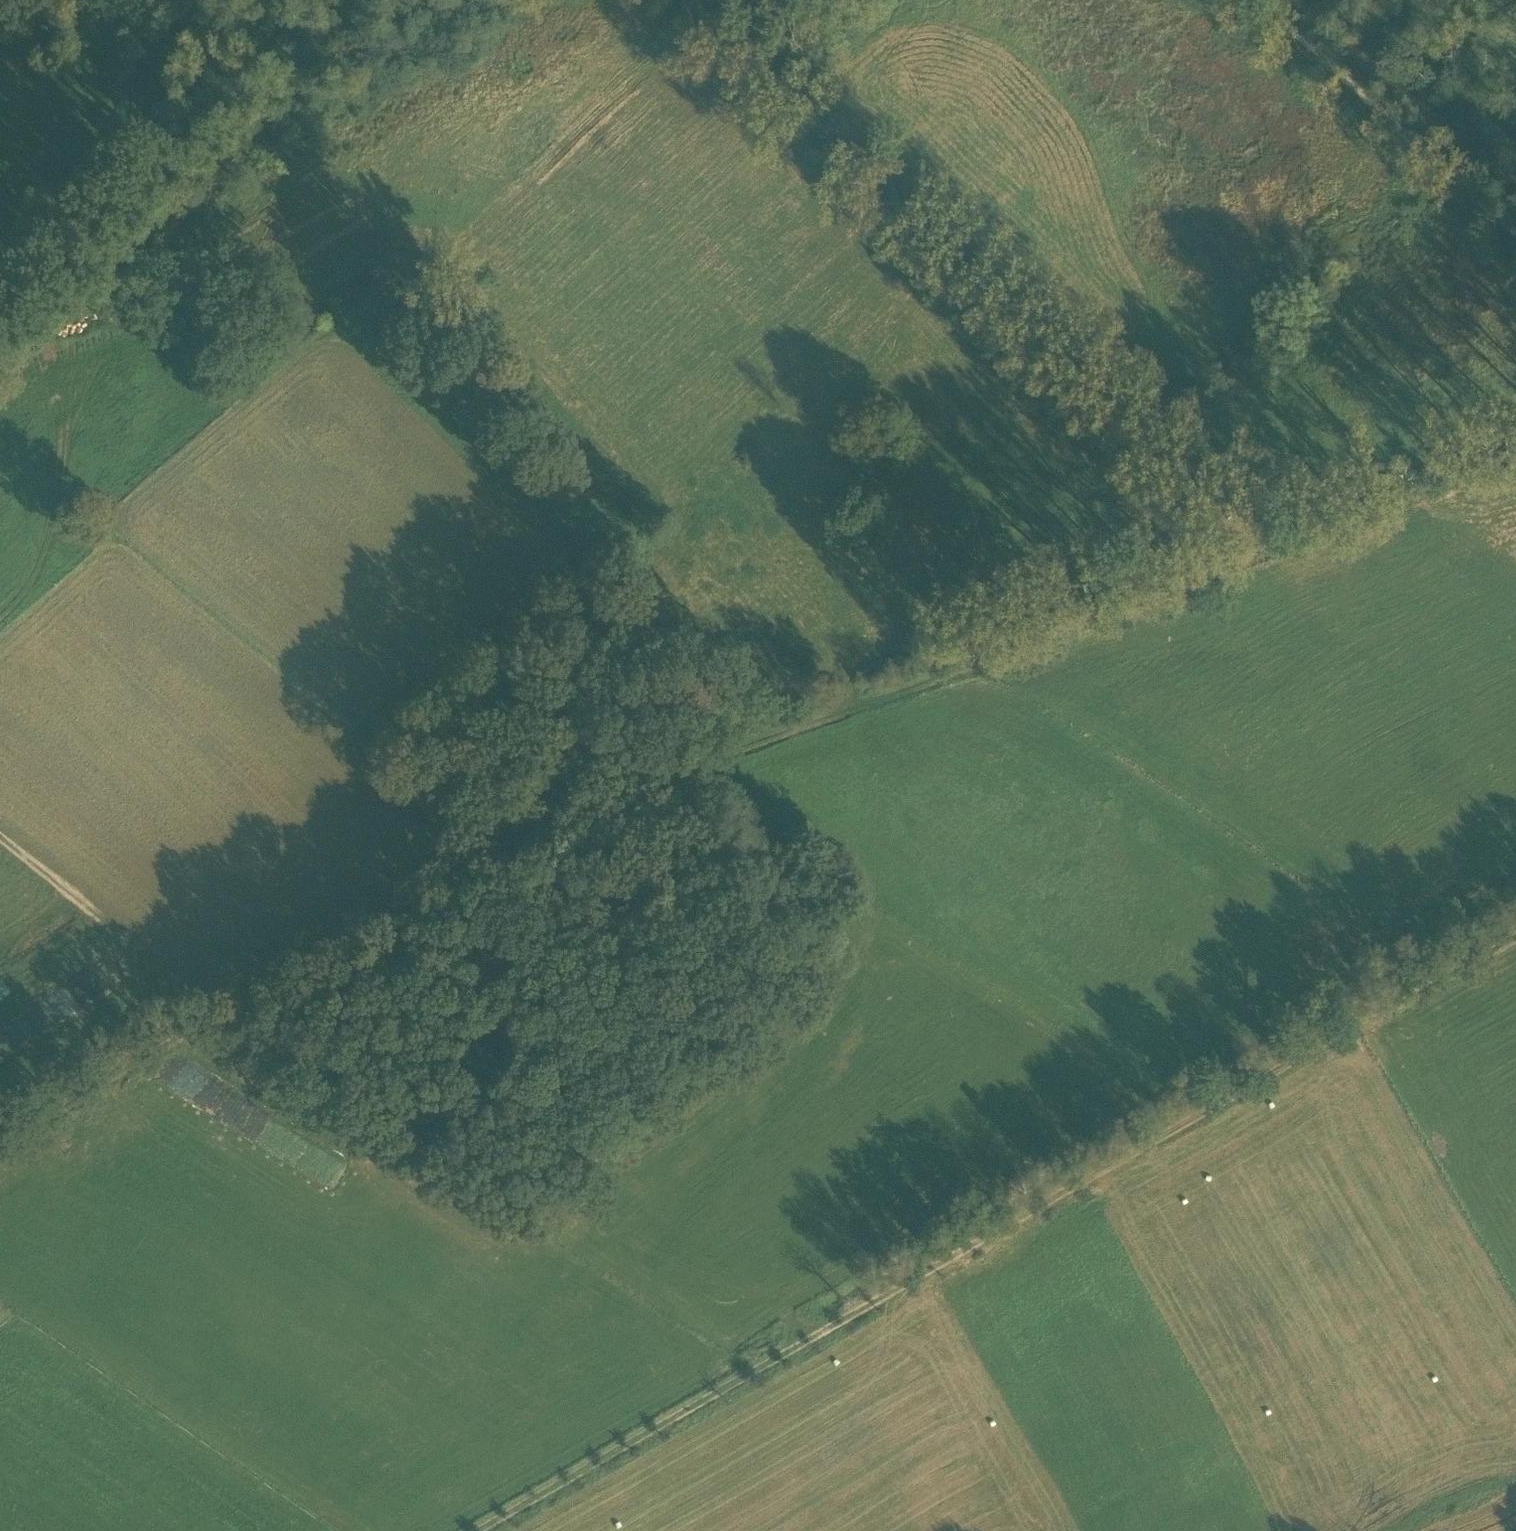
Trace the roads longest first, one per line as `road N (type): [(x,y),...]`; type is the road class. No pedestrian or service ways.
road 1 (track): [(0,1145),(552,819),(1515,464)]
road 2 (track): [(1515,928),(481,1530)]
road 3 (track): [(0,836),(218,1012)]

